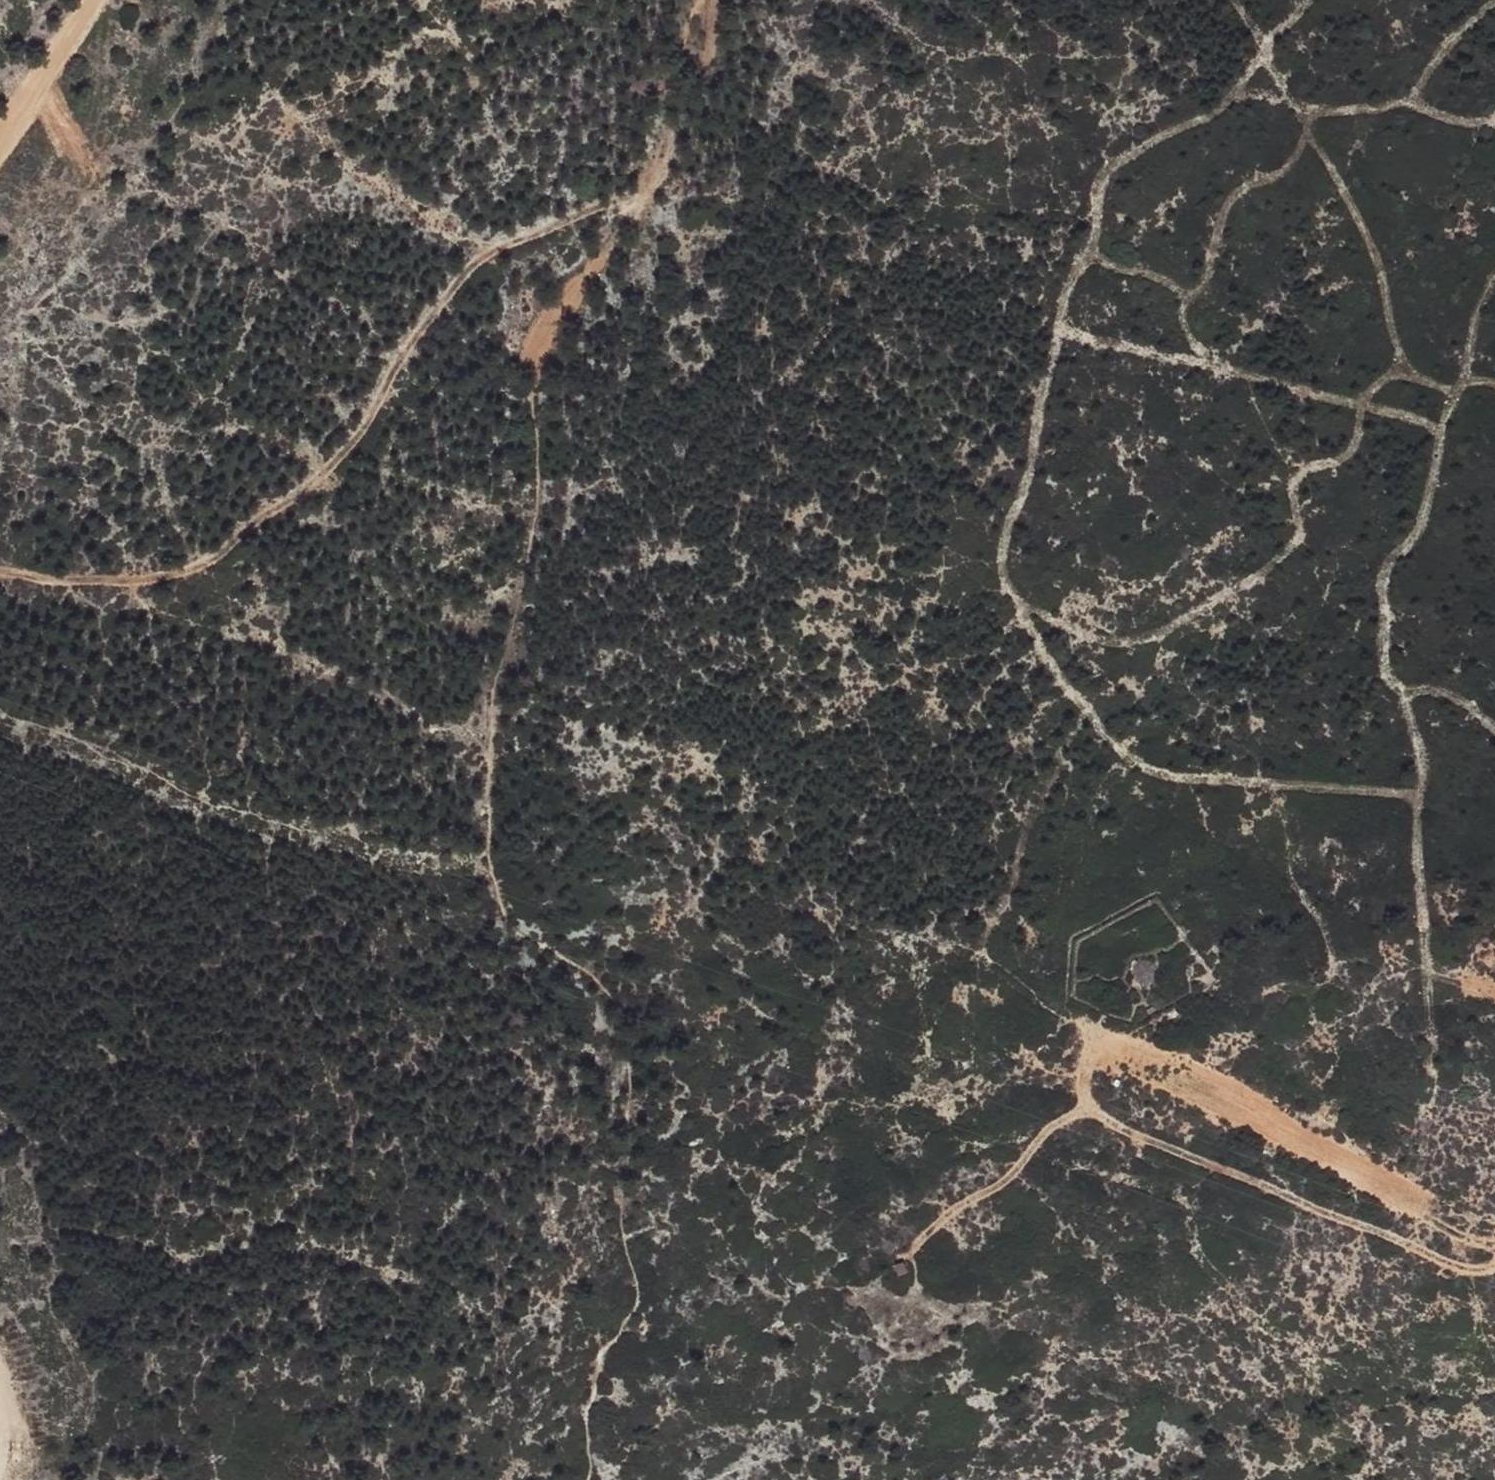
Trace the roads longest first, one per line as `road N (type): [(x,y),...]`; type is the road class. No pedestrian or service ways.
road 1 (track): [(1494,1262),(1469,1268),(1080,1112),(1044,1130),(1015,1170),(960,1203),(916,1247)]
road 2 (track): [(0,150),(91,0)]

